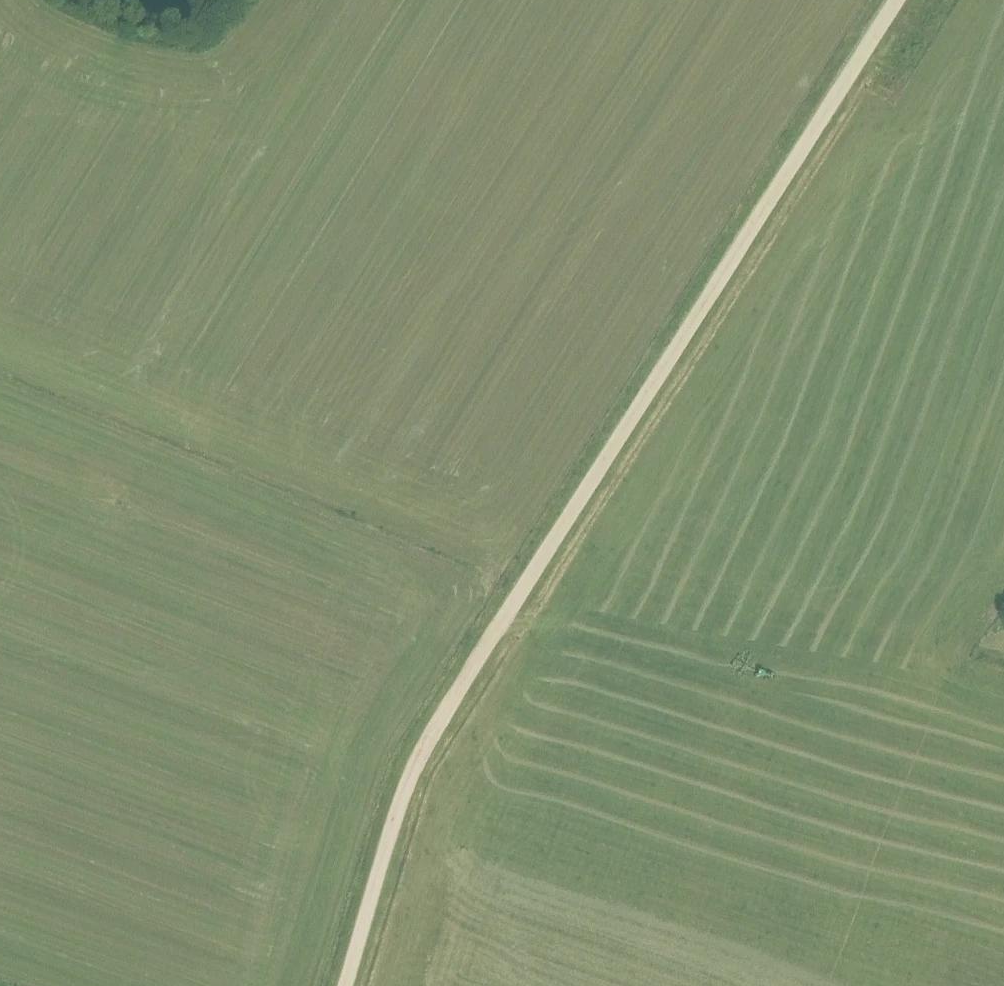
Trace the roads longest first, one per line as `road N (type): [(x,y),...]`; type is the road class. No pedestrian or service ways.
road 1 (track): [(893,0),(409,773),(344,985)]

